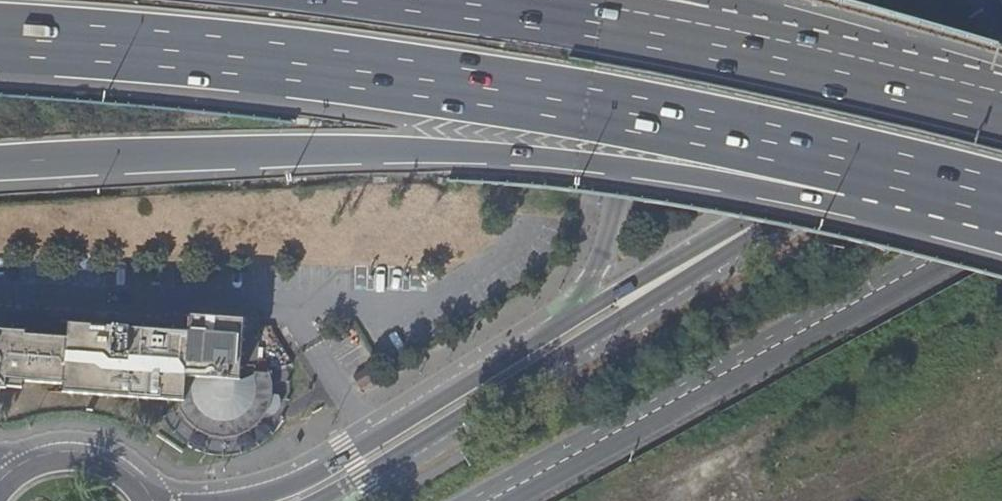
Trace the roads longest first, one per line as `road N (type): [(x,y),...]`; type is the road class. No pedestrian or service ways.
road 1 (motorway): [(0,37),(324,65),(865,166),(935,191)]
road 2 (motorway): [(0,162),(356,151),(540,158),(809,199),(935,191)]
road 3 (secondary): [(333,500),(746,258),(875,161)]
road 4 (tertiary): [(505,500),(1001,224)]
road 5 (secondary): [(543,329),(332,463),(196,500)]
road 6 (secondary): [(875,161),(543,329)]
road 7 (tertiary): [(644,0),(592,247),(543,329)]
road 8 (tertiary): [(875,161),(762,167),(711,150),(677,109),(686,0)]
road 9 (motorway): [(759,45),(467,0)]
road 10 (motorway): [(1001,117),(759,45)]
road 11 (secondary): [(154,500),(115,461),(86,451),(55,450),(1,477)]
road 12 (secondary): [(1001,78),(875,161)]

